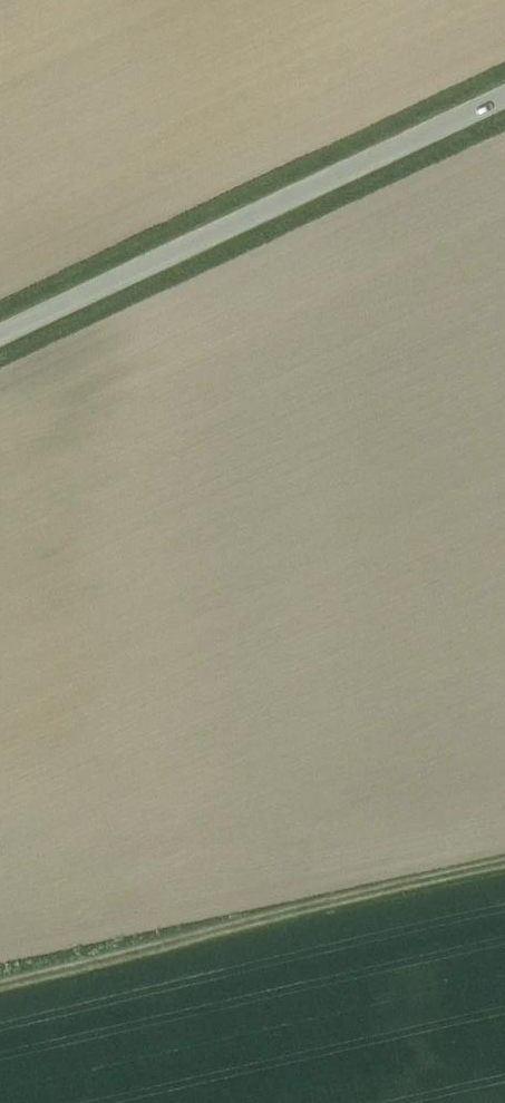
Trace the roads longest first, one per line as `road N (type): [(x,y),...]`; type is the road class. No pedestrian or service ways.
road 1 (unclassified): [(504,89),(0,333)]
road 2 (track): [(504,855),(0,976)]

